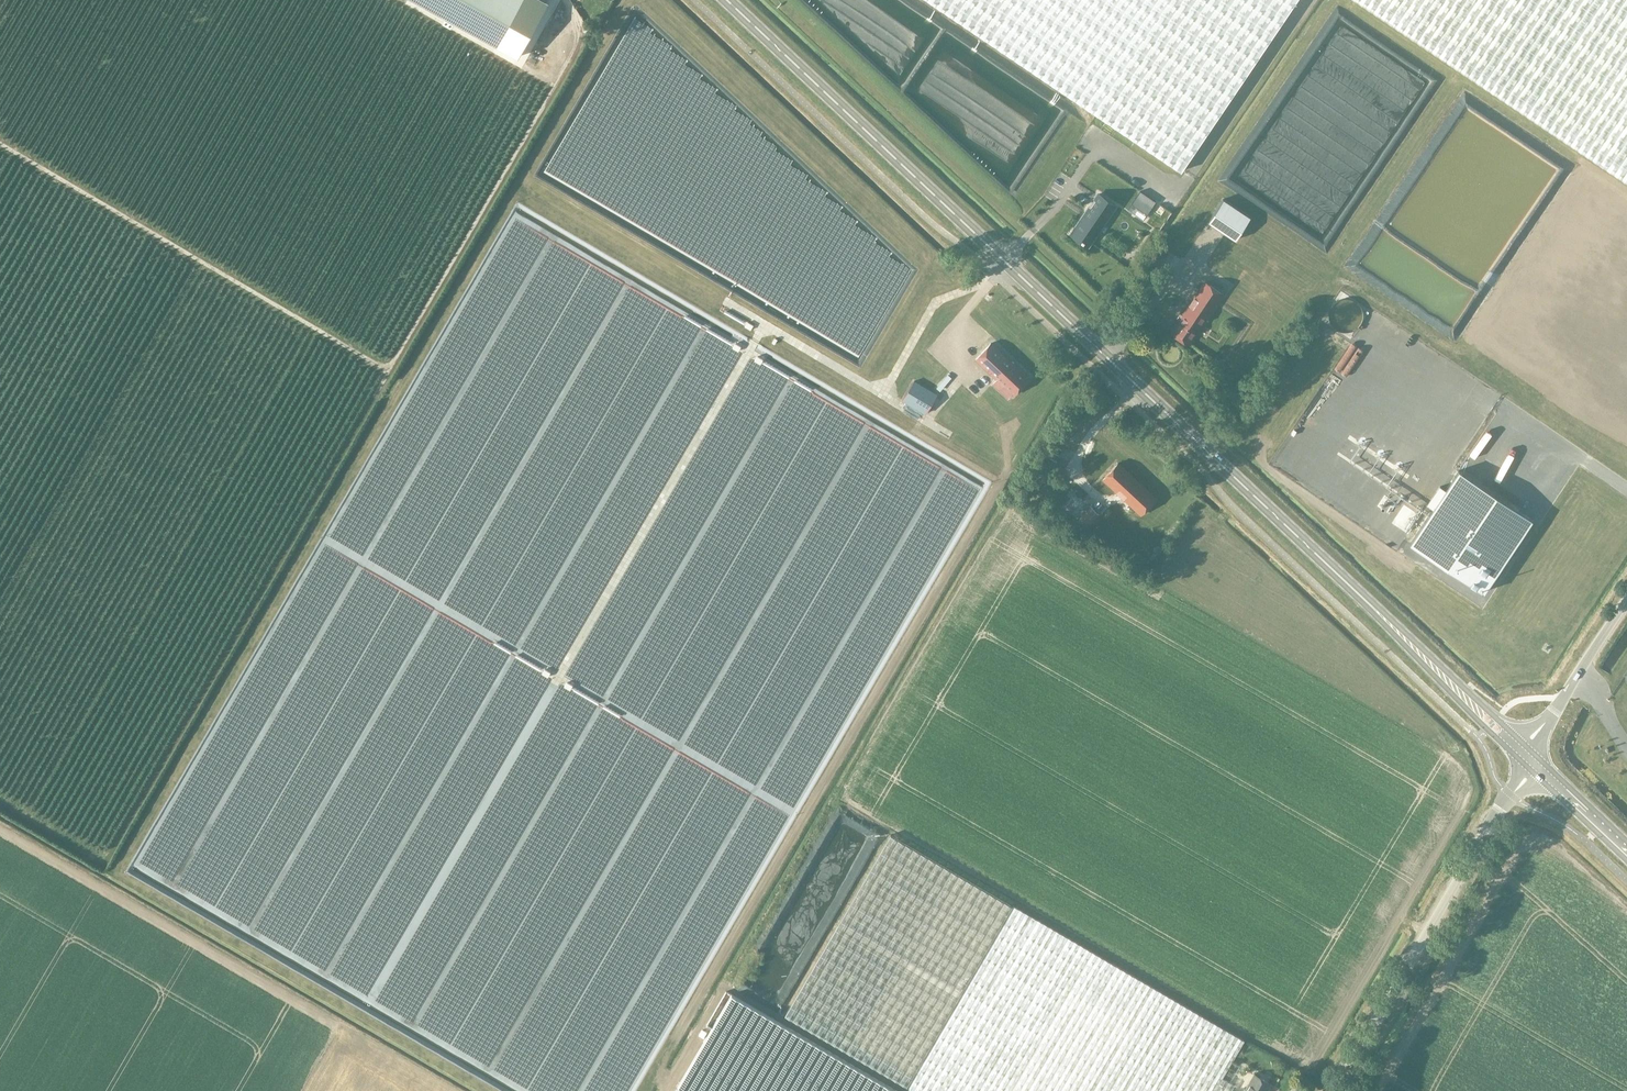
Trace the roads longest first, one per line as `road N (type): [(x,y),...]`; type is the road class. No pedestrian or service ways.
road 1 (secondary): [(1374,609),(726,0)]
road 2 (unclassified): [(1334,1090),(1514,792)]
road 3 (secondary): [(1519,740),(1374,609)]
road 4 (secondary): [(1374,609),(1509,750)]
road 5 (unclassified): [(1545,723),(1626,600)]
road 6 (secondary): [(1539,778),(1626,861)]

